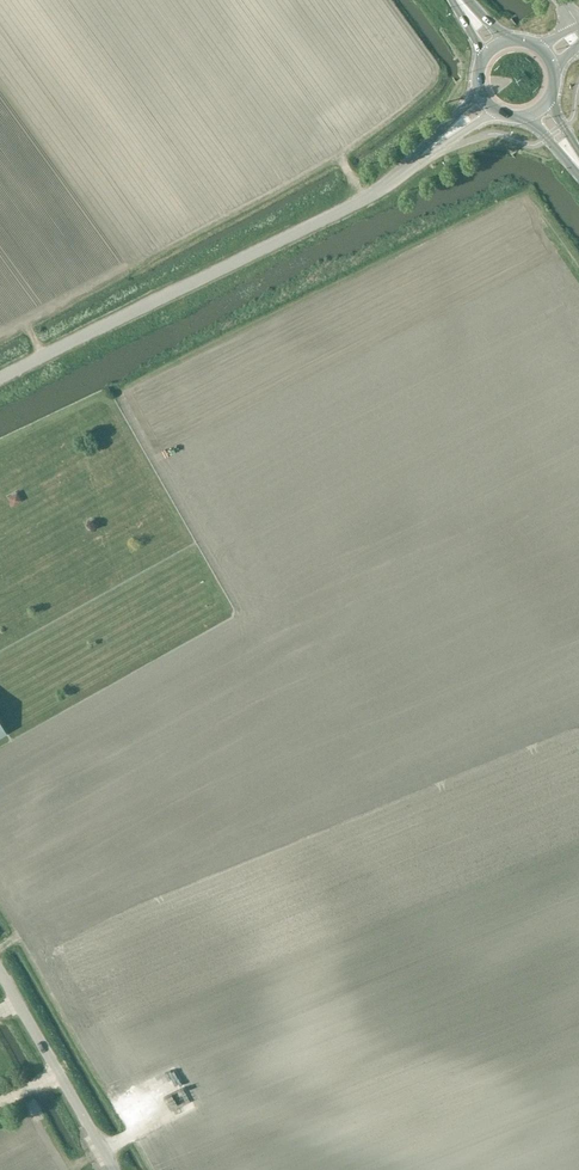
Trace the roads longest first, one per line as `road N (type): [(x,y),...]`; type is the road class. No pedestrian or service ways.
road 1 (unclassified): [(0,380),(376,191),(486,102)]
road 2 (unclassified): [(113,1169),(0,975)]

